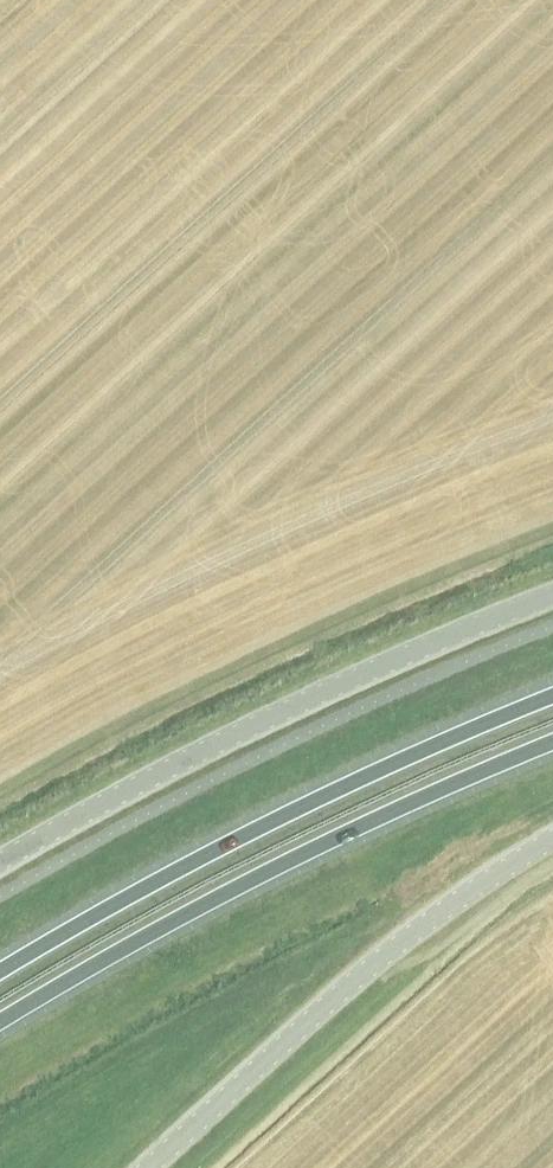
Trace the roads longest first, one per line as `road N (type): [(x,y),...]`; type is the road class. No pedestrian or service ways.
road 1 (trunk): [(0,1021),(272,869),(552,742)]
road 2 (trunk): [(552,696),(309,804),(0,971)]
road 3 (unclassified): [(0,863),(275,715),(552,596)]
road 4 (unclassified): [(152,1167),(370,969),(552,841)]

